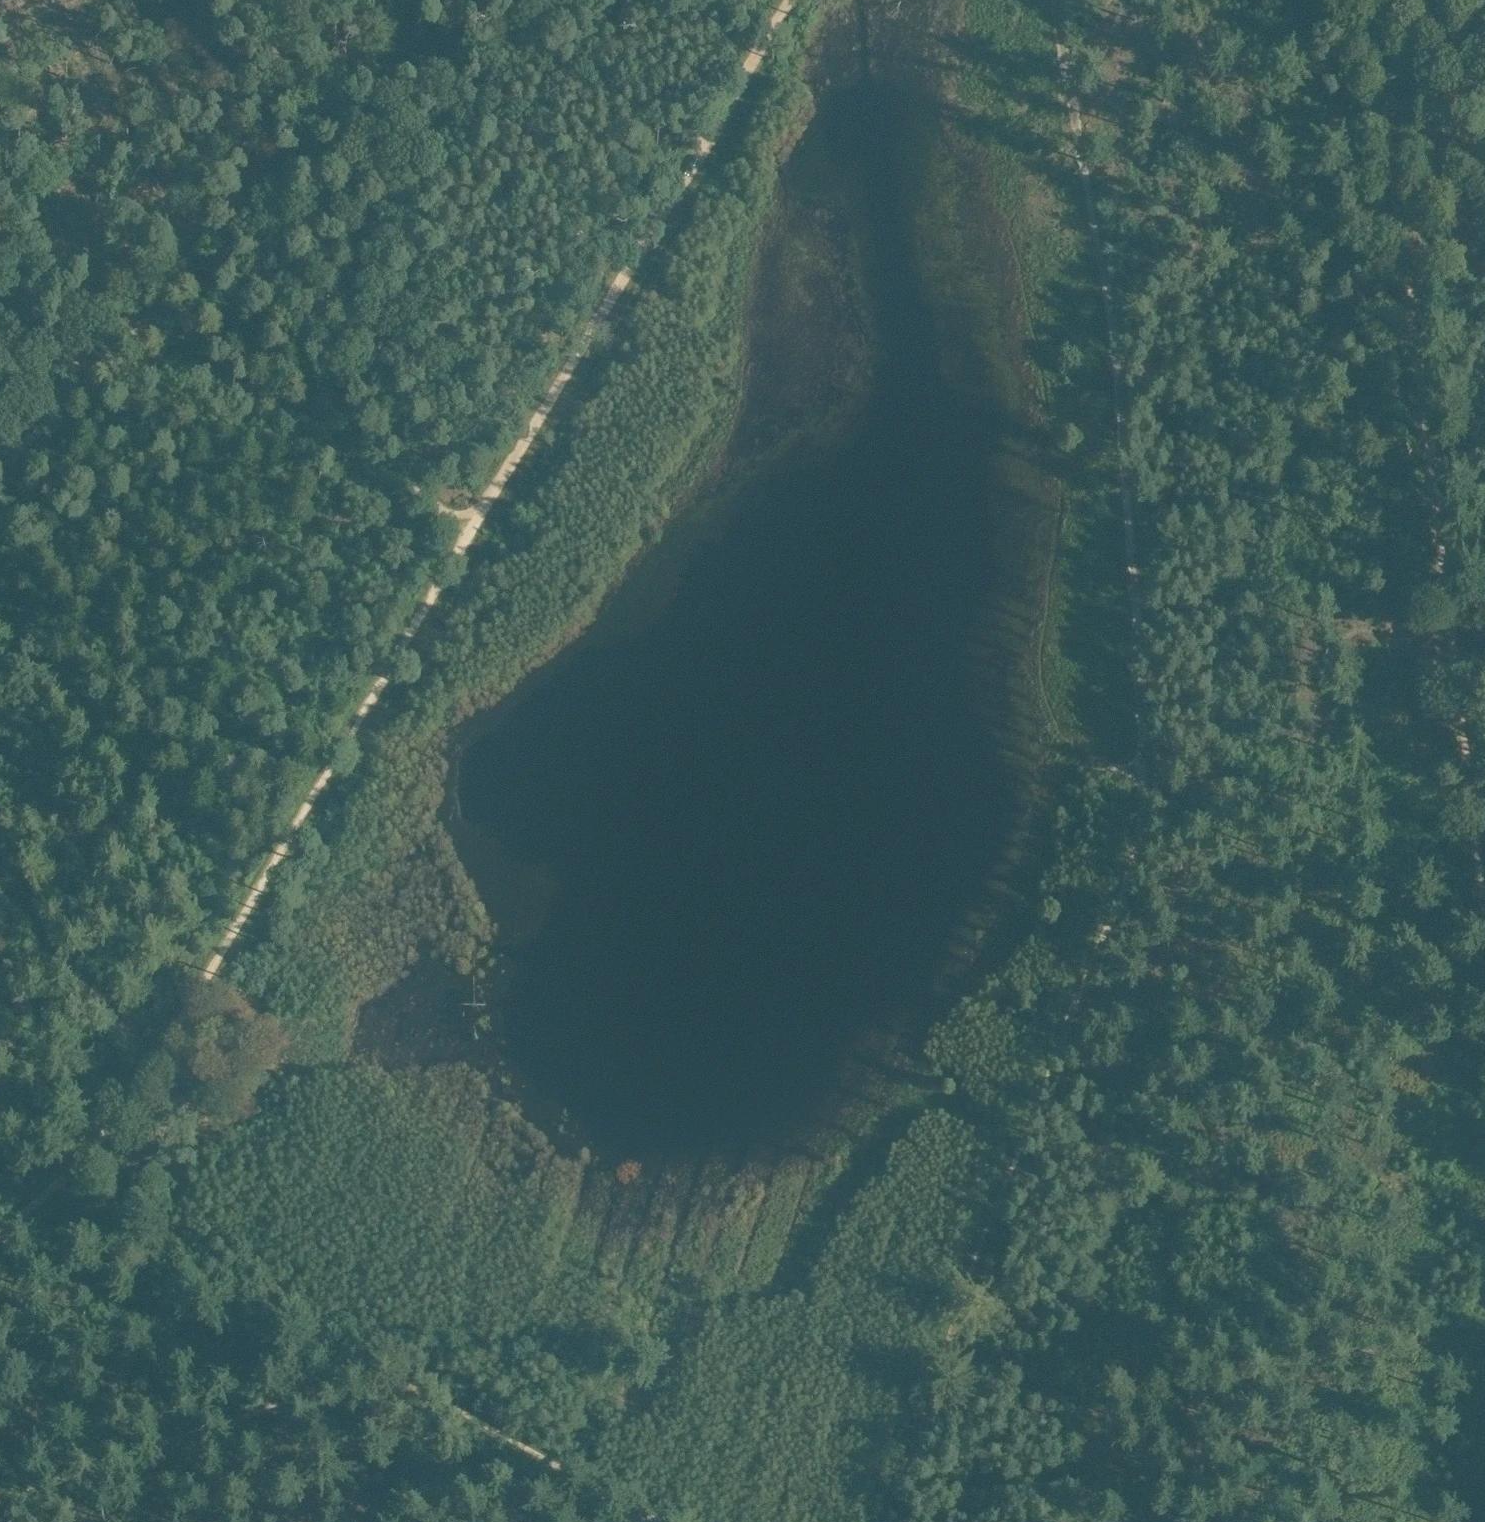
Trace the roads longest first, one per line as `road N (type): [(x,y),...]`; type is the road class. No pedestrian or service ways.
road 1 (track): [(1055,0),(1117,345),(1141,809),(1134,857),(990,1221),(885,1521)]
road 2 (track): [(791,0),(466,534),(247,916),(80,1165),(0,1234)]
road 3 (track): [(1484,1017),(1338,0)]
road 4 (track): [(661,1521),(434,1395),(379,1378),(0,1506)]

